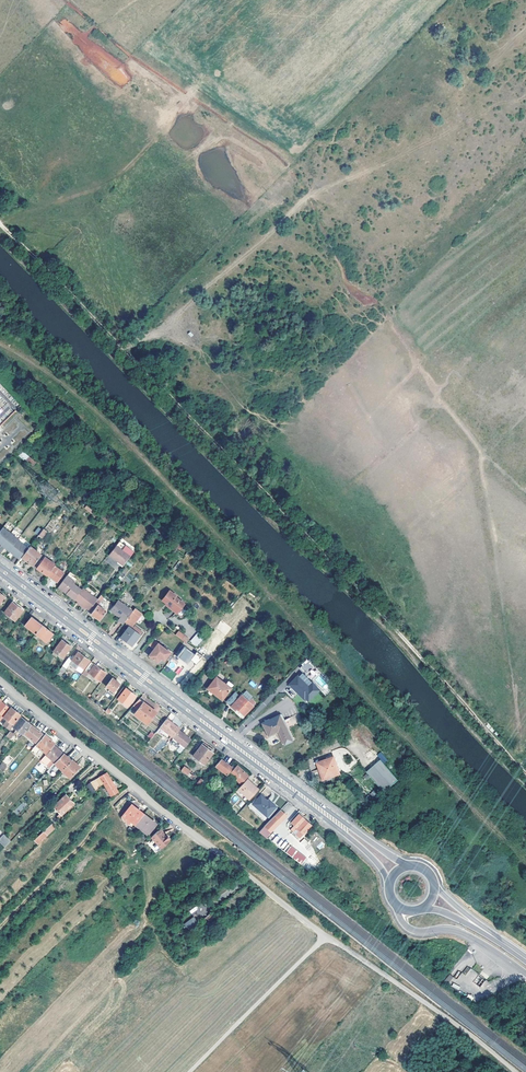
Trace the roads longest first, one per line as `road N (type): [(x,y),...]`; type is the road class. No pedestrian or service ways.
road 1 (track): [(0,240),(375,618),(525,785)]
road 2 (secondary): [(356,838),(0,569)]
road 3 (residential): [(0,682),(325,938)]
road 4 (unclassified): [(325,938),(192,1071)]
road 5 (track): [(514,1071),(378,971)]
road 6 (unclassified): [(398,907),(407,928),(456,930),(525,974)]

